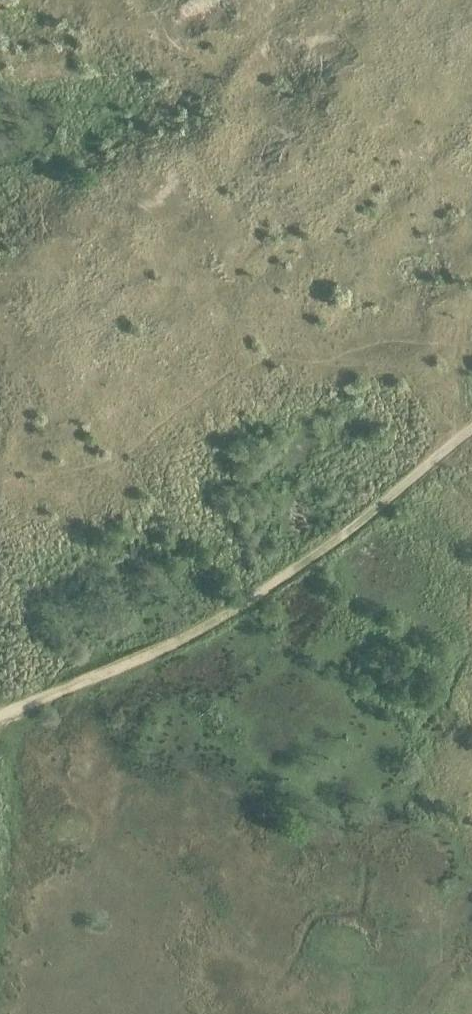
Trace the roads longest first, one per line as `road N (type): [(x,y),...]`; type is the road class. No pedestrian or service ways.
road 1 (track): [(0,715),(221,620),(328,546),(471,428)]

